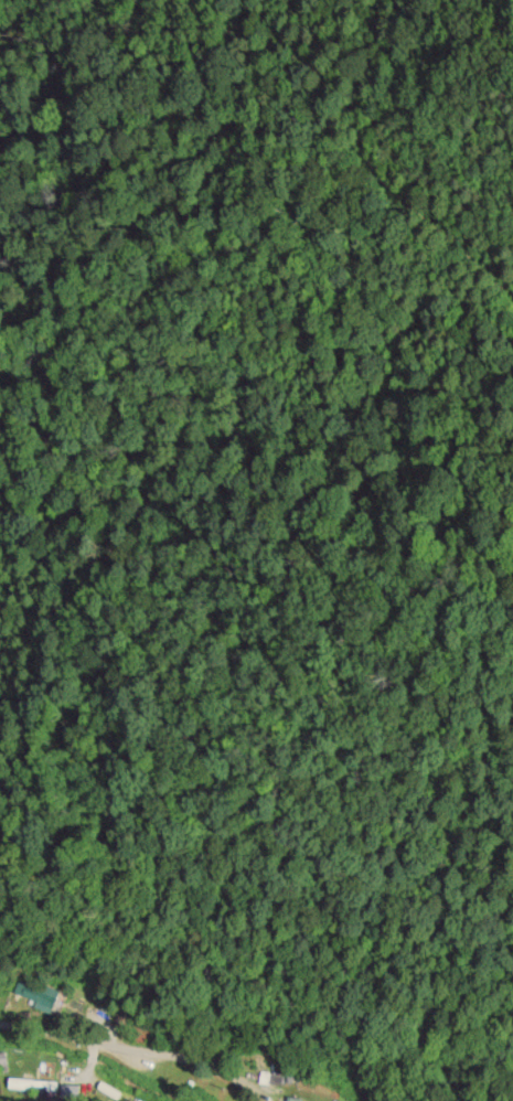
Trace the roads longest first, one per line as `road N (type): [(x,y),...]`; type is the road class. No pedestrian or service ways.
road 1 (residential): [(0,1023),(202,1059)]

